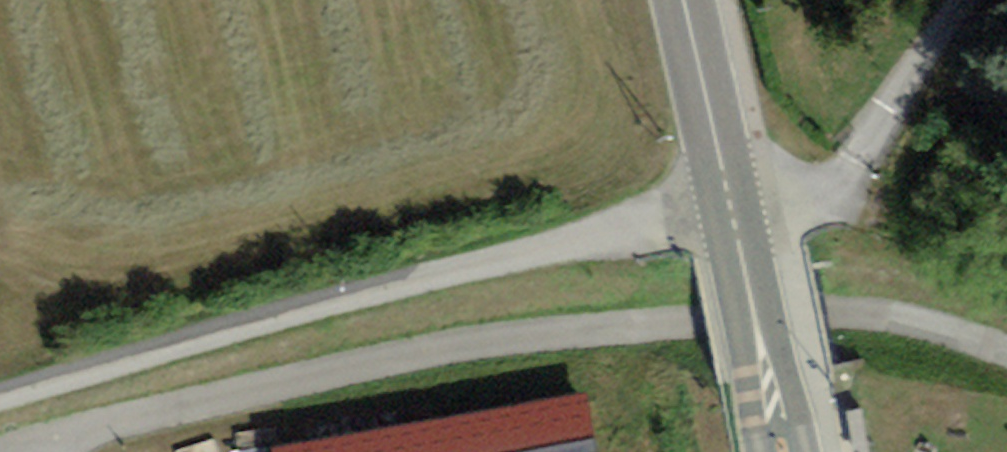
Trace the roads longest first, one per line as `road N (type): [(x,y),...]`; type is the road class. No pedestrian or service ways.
road 1 (unclassified): [(39,451),(143,412),(480,342),(583,329),(864,318),(1006,351)]
road 2 (unclassified): [(729,197),(0,395)]
road 3 (primary): [(780,451),(729,197)]
road 4 (primary): [(729,197),(681,0)]

